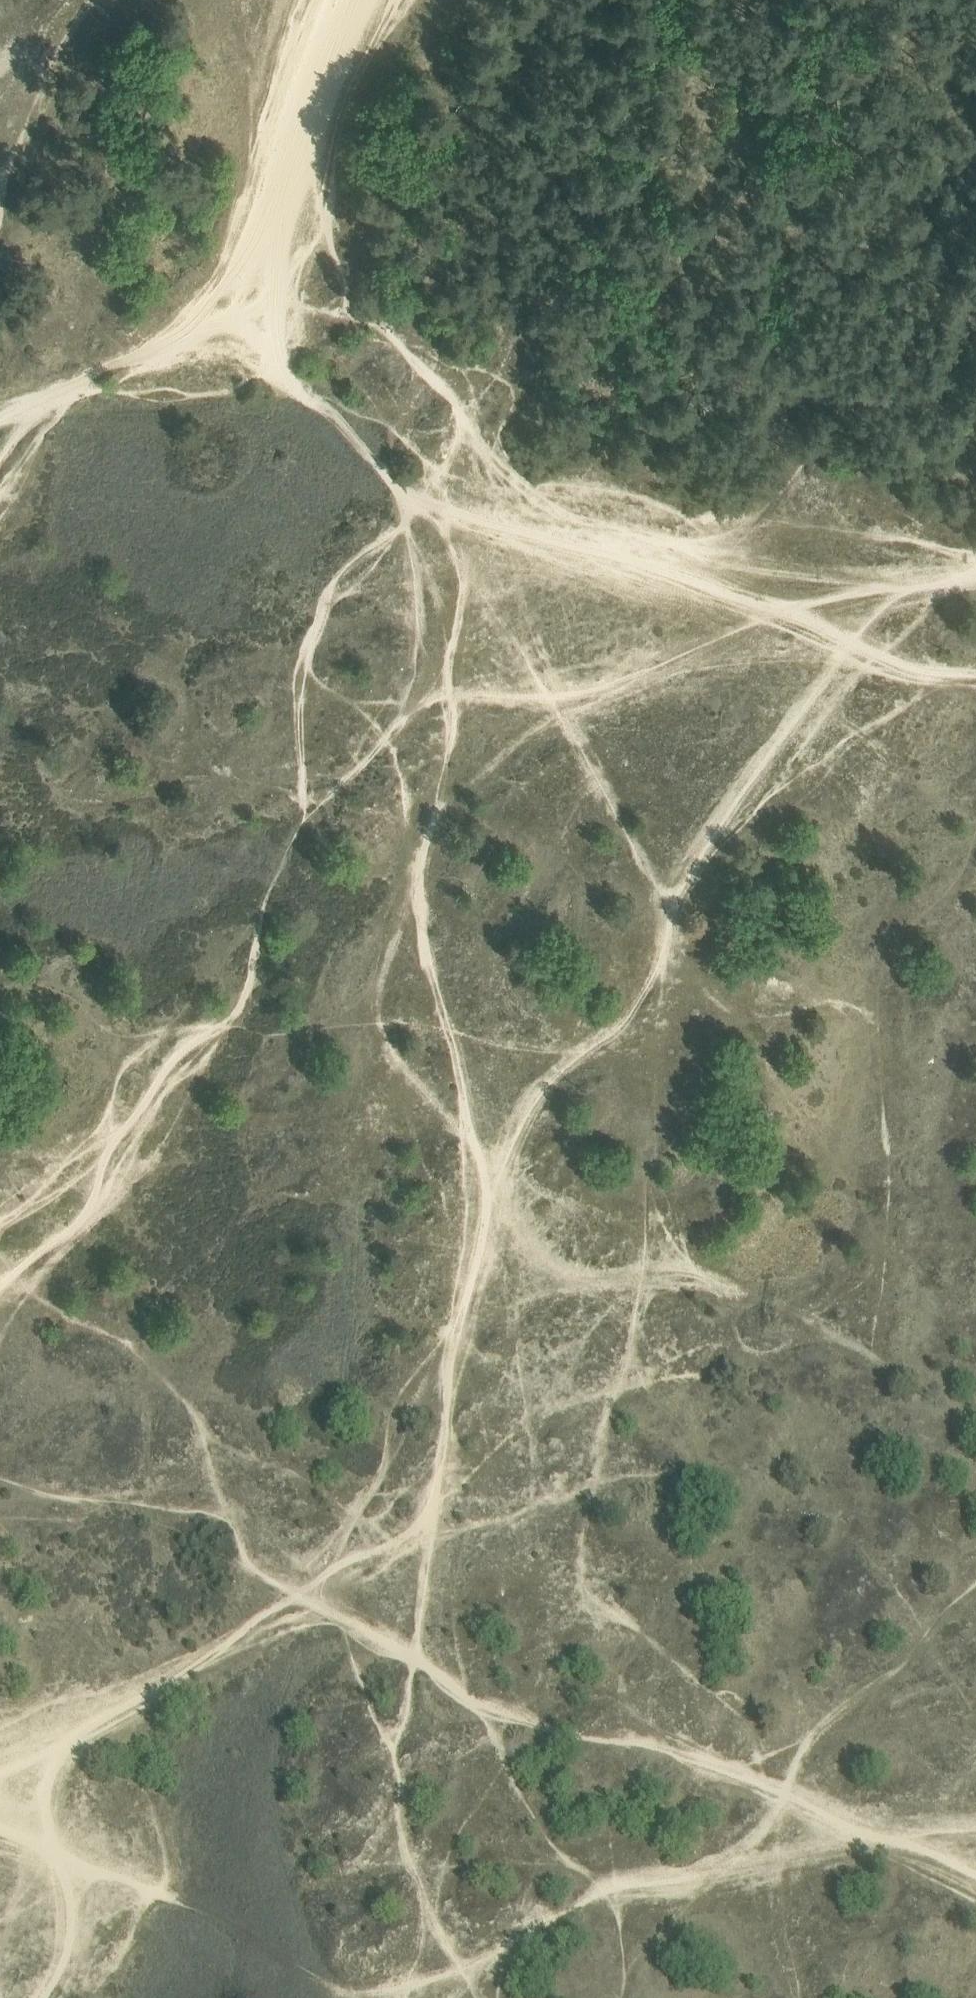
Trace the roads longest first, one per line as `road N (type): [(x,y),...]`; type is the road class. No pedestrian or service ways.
road 1 (track): [(975,577),(894,586),(492,525),(410,493),(388,474),(337,416),(298,386),(271,351),(266,325),(341,0)]
road 2 (track): [(975,672),(918,674),(781,610),(492,525)]

